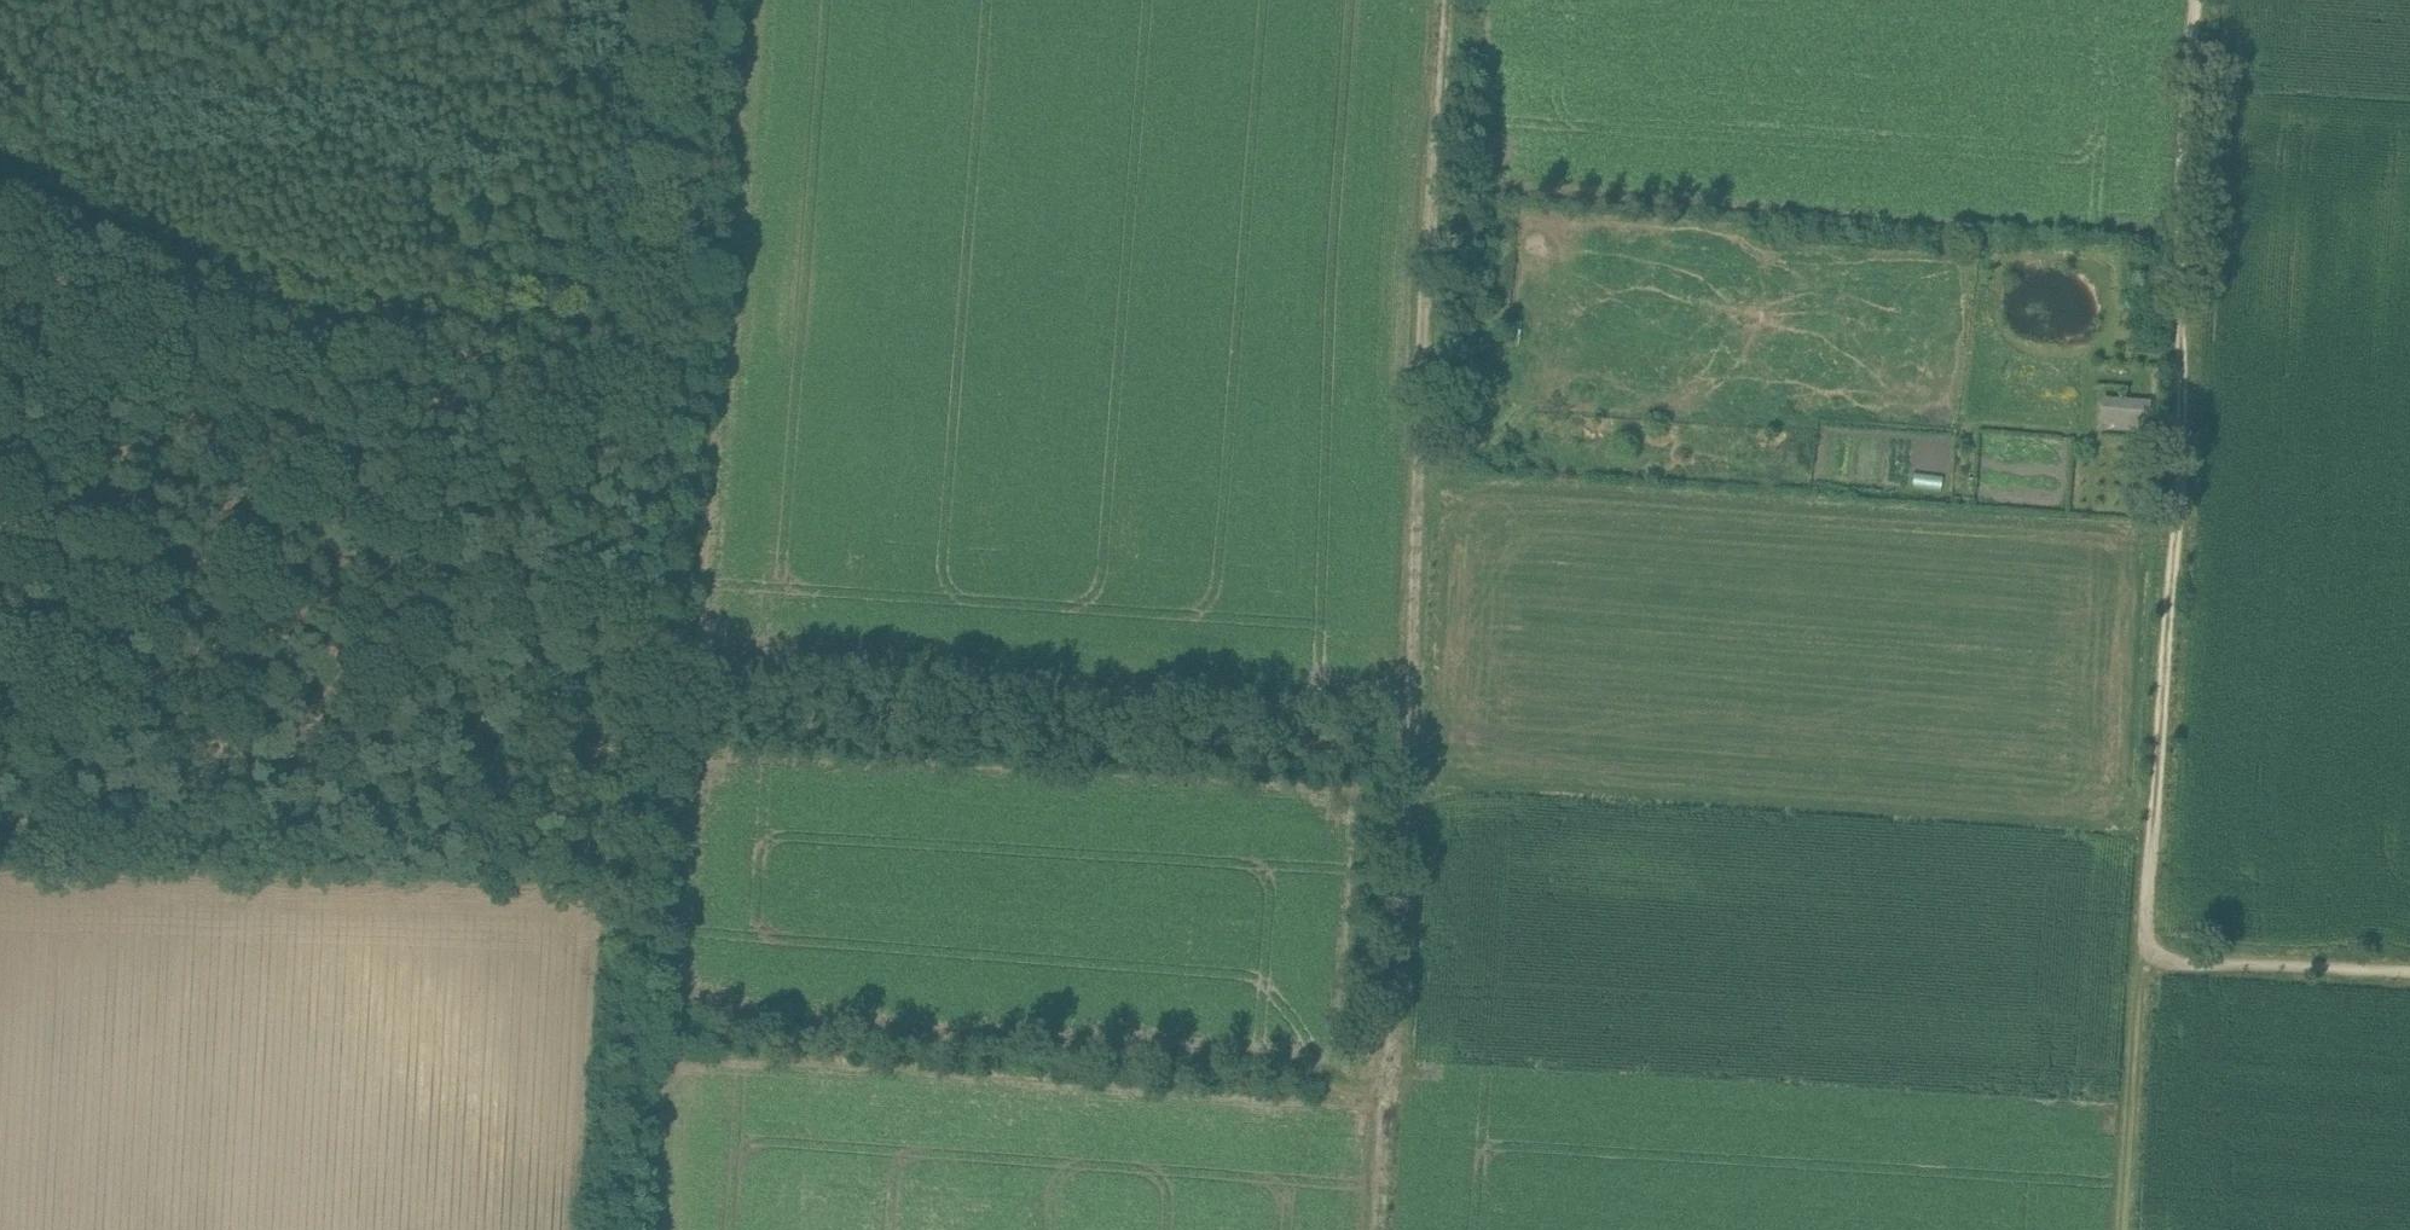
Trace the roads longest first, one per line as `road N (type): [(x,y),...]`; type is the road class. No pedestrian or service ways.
road 1 (track): [(1379,1229),(1401,991),(1415,474),(1446,0)]
road 2 (track): [(2144,967),(2176,488),(2184,120),(2198,0)]
road 3 (track): [(2144,967),(2409,973)]
road 4 (track): [(2126,1229),(2144,967)]

